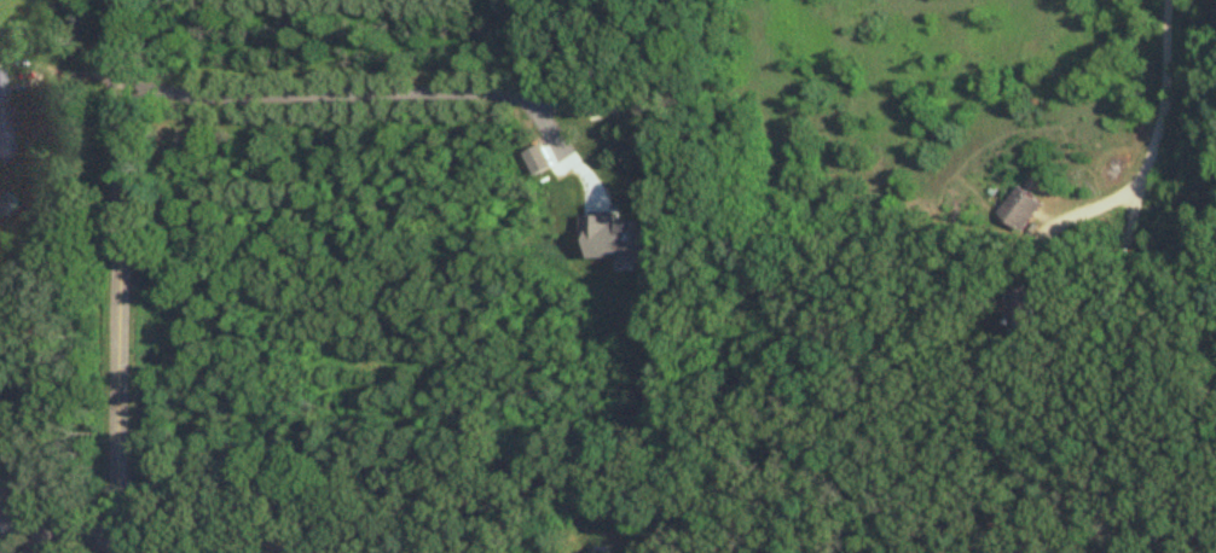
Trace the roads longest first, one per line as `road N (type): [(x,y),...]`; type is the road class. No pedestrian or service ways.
road 1 (residential): [(117,0),(120,552)]

